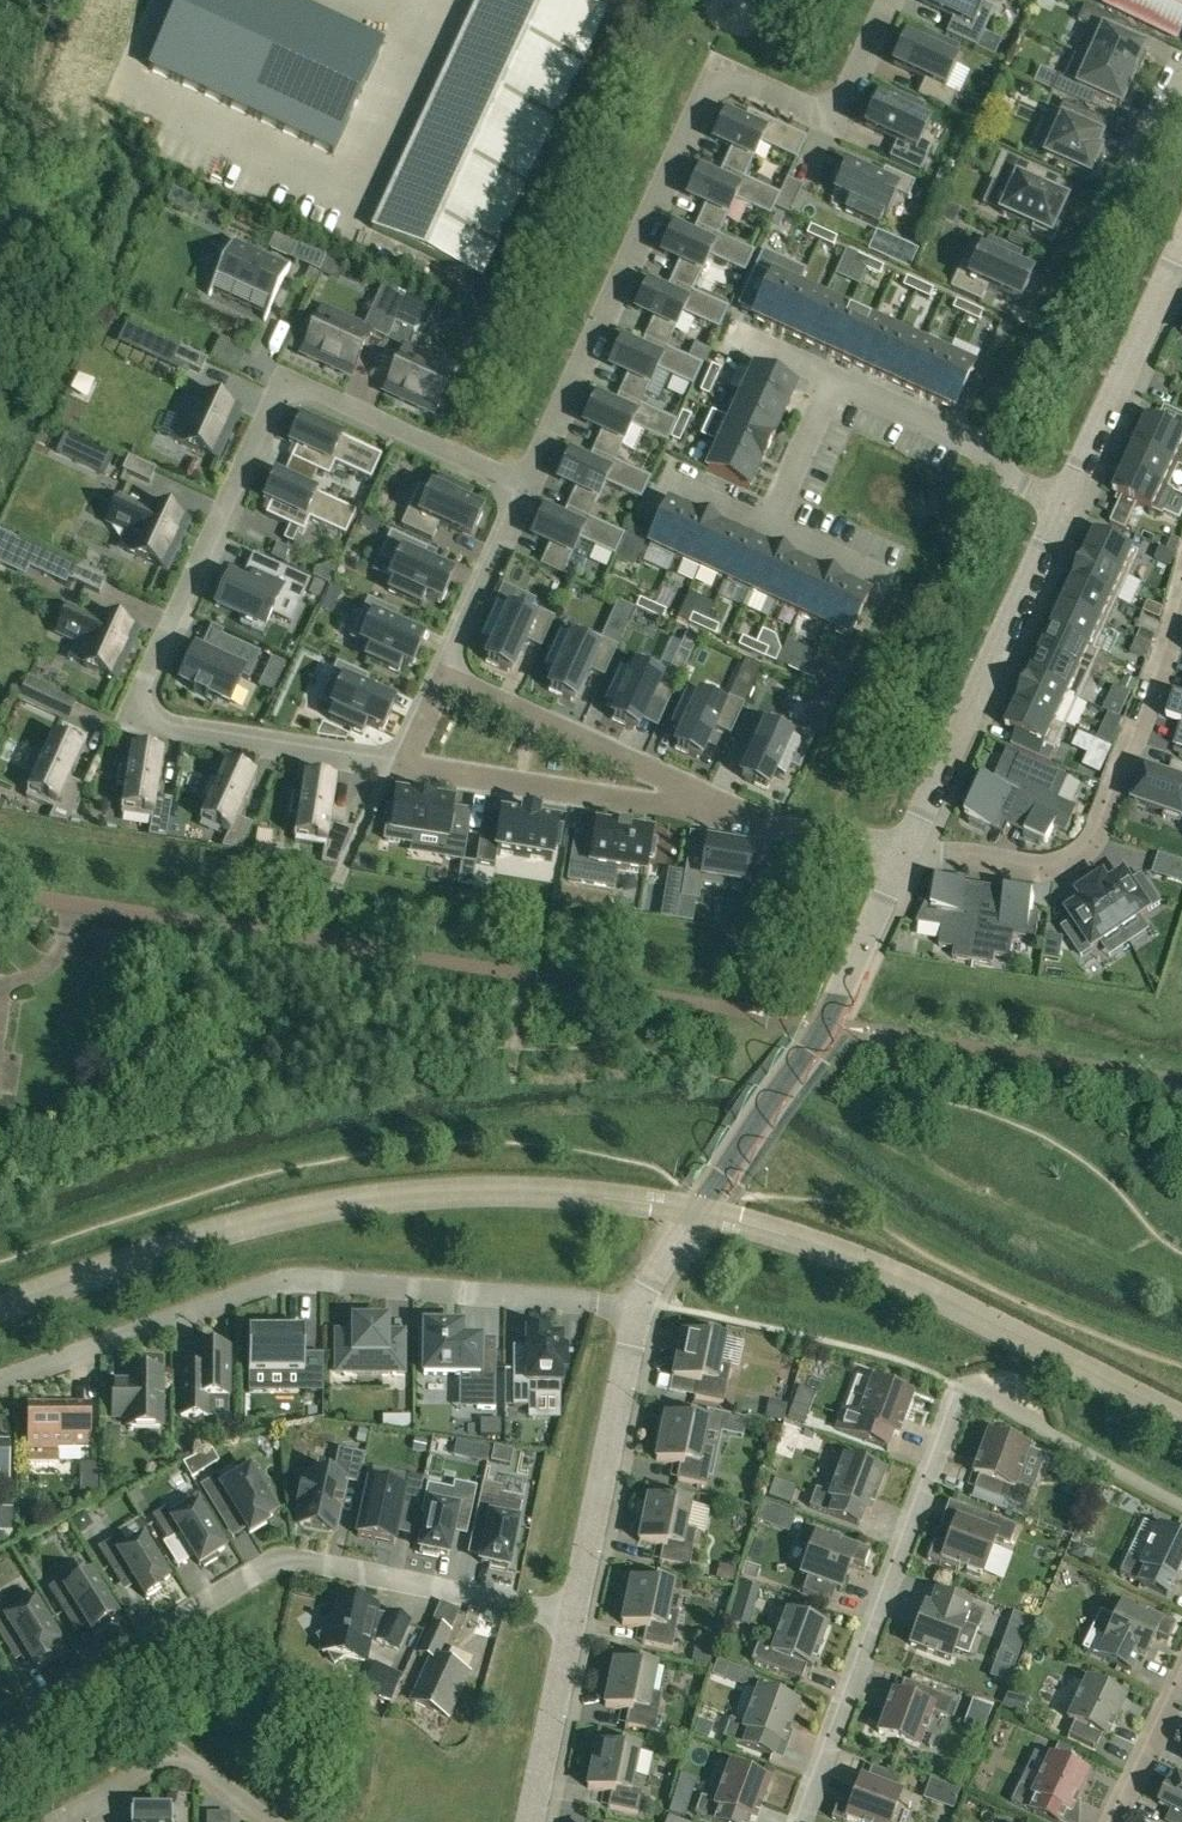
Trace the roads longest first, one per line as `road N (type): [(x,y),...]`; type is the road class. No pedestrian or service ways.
road 1 (residential): [(526,488),(316,393),(277,402),(139,708),(153,725),(402,766)]
road 2 (residential): [(768,1013),(0,890)]
road 3 (residential): [(526,488),(714,81),(732,76),(830,114),(890,0)]
road 4 (residential): [(0,1381),(289,1280),(638,1310)]
road 5 (residential): [(571,1620),(279,1563),(0,1732)]
road 6 (residential): [(638,1310),(808,1053),(907,845)]
road 7 (residential): [(907,845),(1034,866),(1086,849),(1181,589)]
road 8 (residential): [(800,1821),(963,1391)]
road 9 (residential): [(1181,79),(1163,100),(995,452)]
road 10 (residential): [(907,845),(1063,503)]
road 11 (residential): [(402,766),(766,823)]
road 12 (residential): [(766,823),(445,673)]
road 13 (residential): [(571,1620),(638,1310)]
road 14 (residential): [(1063,503),(1181,242)]
road 15 (residential): [(267,1821),(179,1757),(55,1821)]
road 16 (residential): [(527,1821),(571,1620)]
road 17 (residential): [(445,673),(526,488)]
road 18 (residential): [(995,452),(832,379)]
road 19 (residential): [(1112,1821),(1181,1671)]
road 20 (residential): [(832,379),(765,523)]
road 21 (residential): [(907,845),(766,823)]
road 22 (residential): [(765,523),(885,578)]

